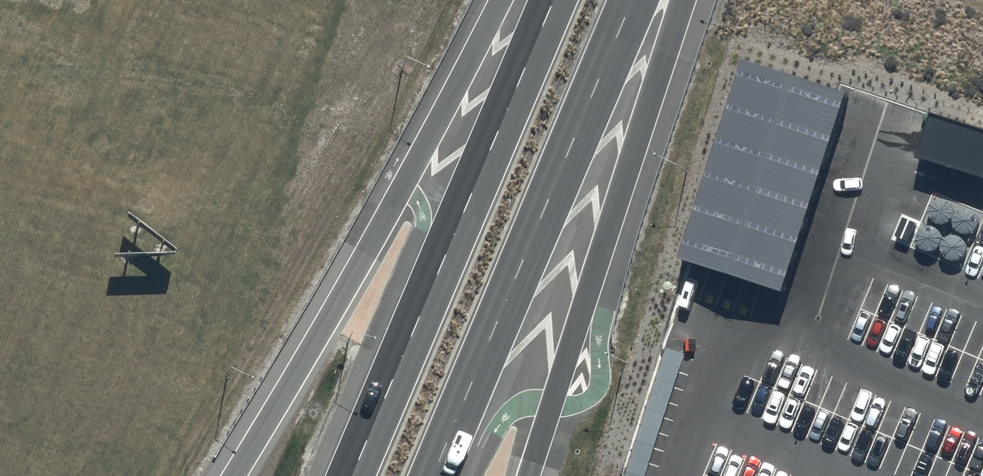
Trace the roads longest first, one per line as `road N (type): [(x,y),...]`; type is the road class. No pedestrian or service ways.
road 1 (trunk): [(235,475),(501,0)]
road 2 (trunk): [(636,0),(435,475)]
road 3 (trunk): [(353,475),(551,0)]
road 4 (trunk): [(681,0),(527,475)]

